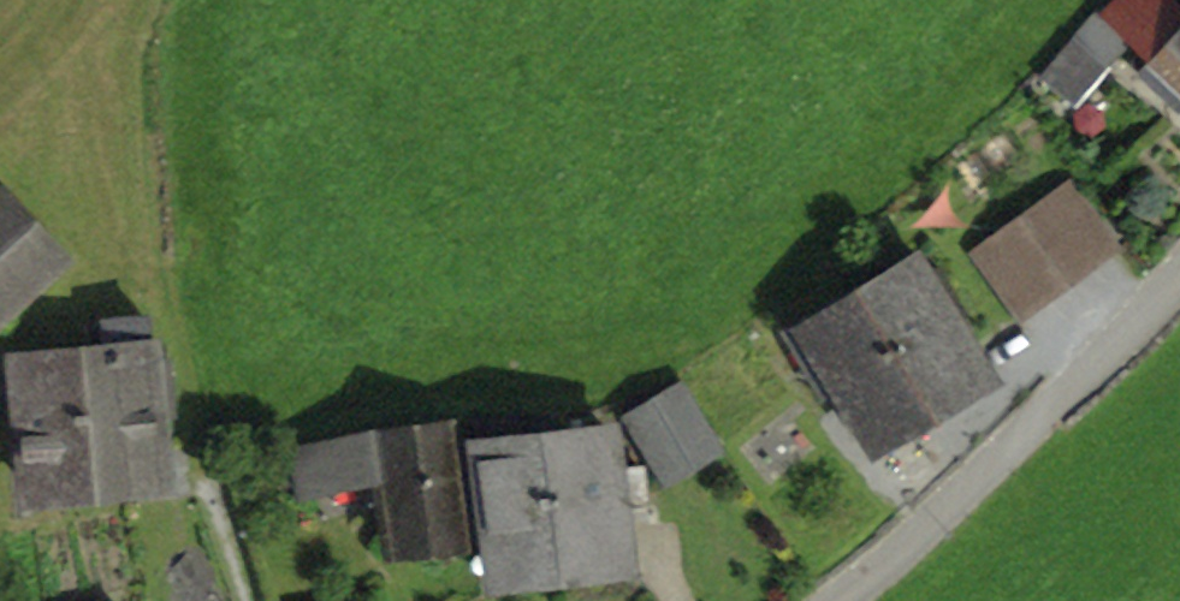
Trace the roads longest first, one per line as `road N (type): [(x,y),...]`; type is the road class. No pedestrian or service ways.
road 1 (residential): [(1179,279),(1013,446),(833,600)]

